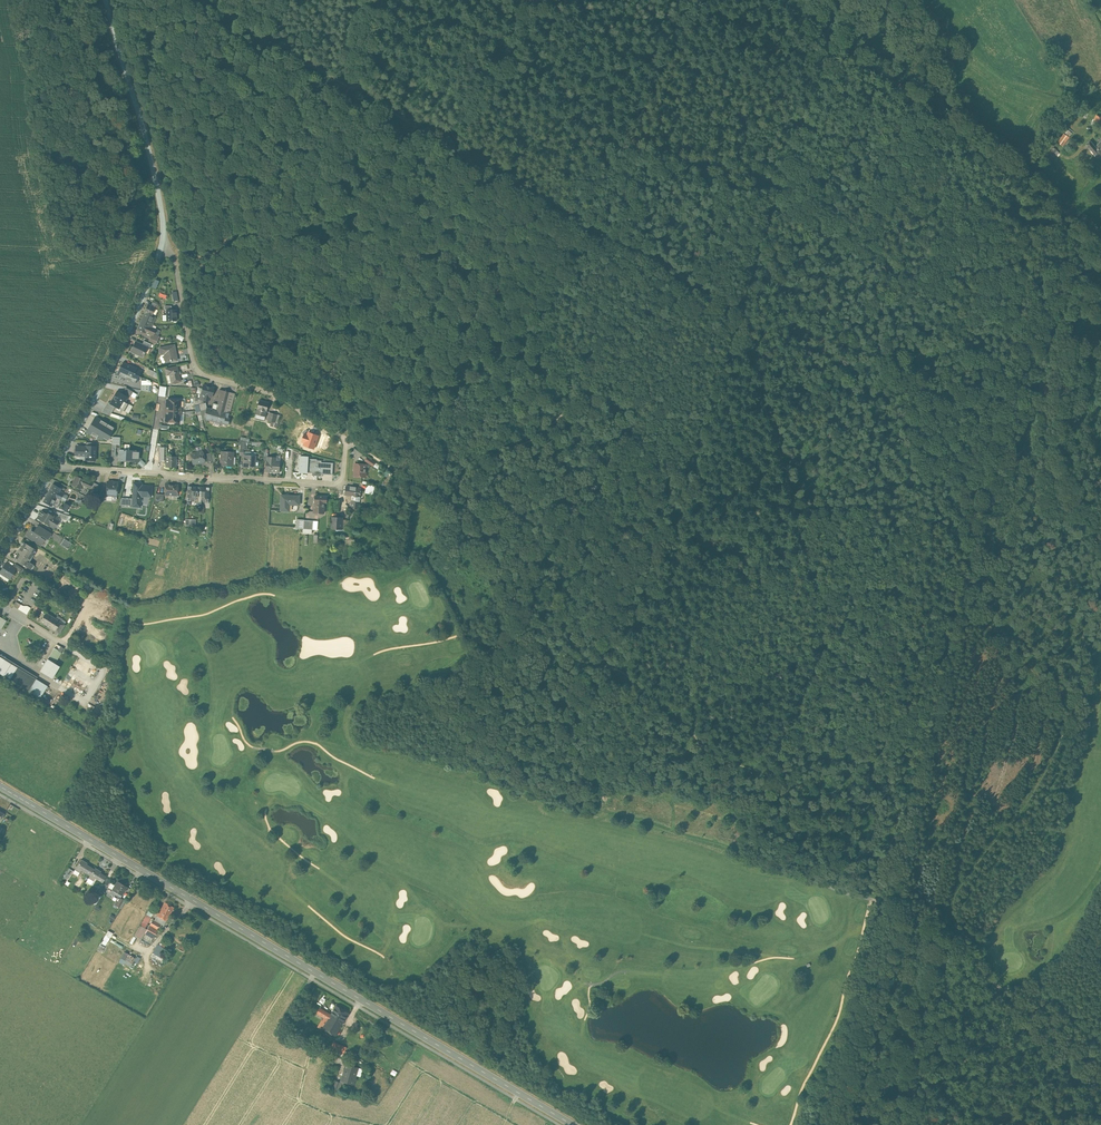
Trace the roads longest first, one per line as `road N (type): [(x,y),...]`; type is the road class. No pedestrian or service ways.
road 1 (track): [(690,278),(538,435),(498,445),(444,502),(497,564),(539,638),(626,672),(687,718),(712,757),(772,776)]
road 2 (track): [(832,34),(745,311),(826,624),(772,776)]
road 3 (secondary): [(573,1124),(0,787)]
road 4 (track): [(200,0),(745,311)]
road 5 (residential): [(149,472),(338,482),(345,467),(343,436),(272,392),(198,370),(177,264),(163,246)]
road 6 (track): [(785,0),(1100,238)]
road 7 (track): [(1100,244),(1064,352),(1058,426),(1077,533),(1100,547)]
road 8 (track): [(995,421),(752,276)]
road 9 (track): [(1100,1081),(960,951),(879,919)]
road 10 (unclassified): [(163,246),(153,164),(105,0)]
road 11 (unclassified): [(57,465),(126,338),(163,246)]
road 12 (track): [(944,943),(878,1124)]

